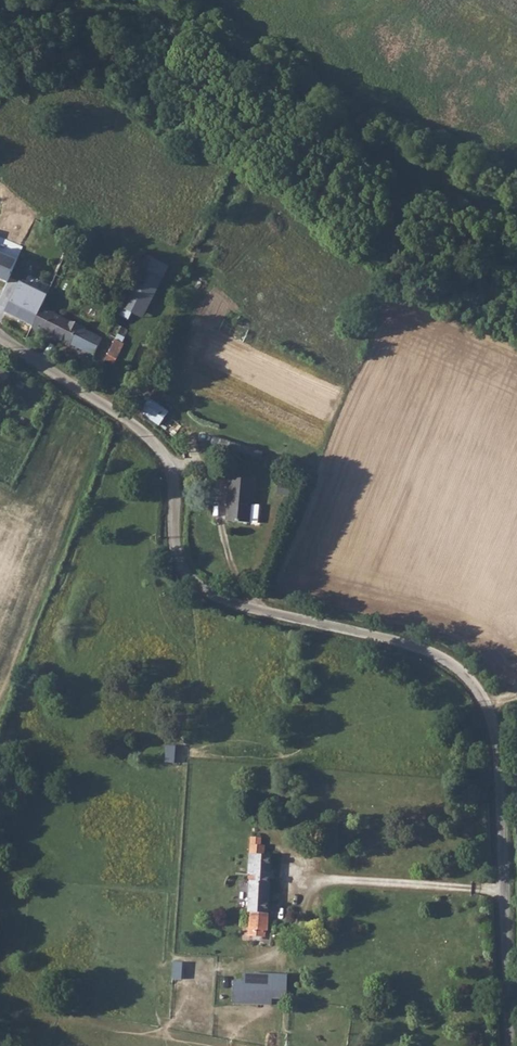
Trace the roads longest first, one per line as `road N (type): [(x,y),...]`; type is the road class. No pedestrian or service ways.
road 1 (unclassified): [(0,338),(158,448),(174,484),(175,555),(203,592),(417,648),(473,684),(499,759),(510,1045)]

